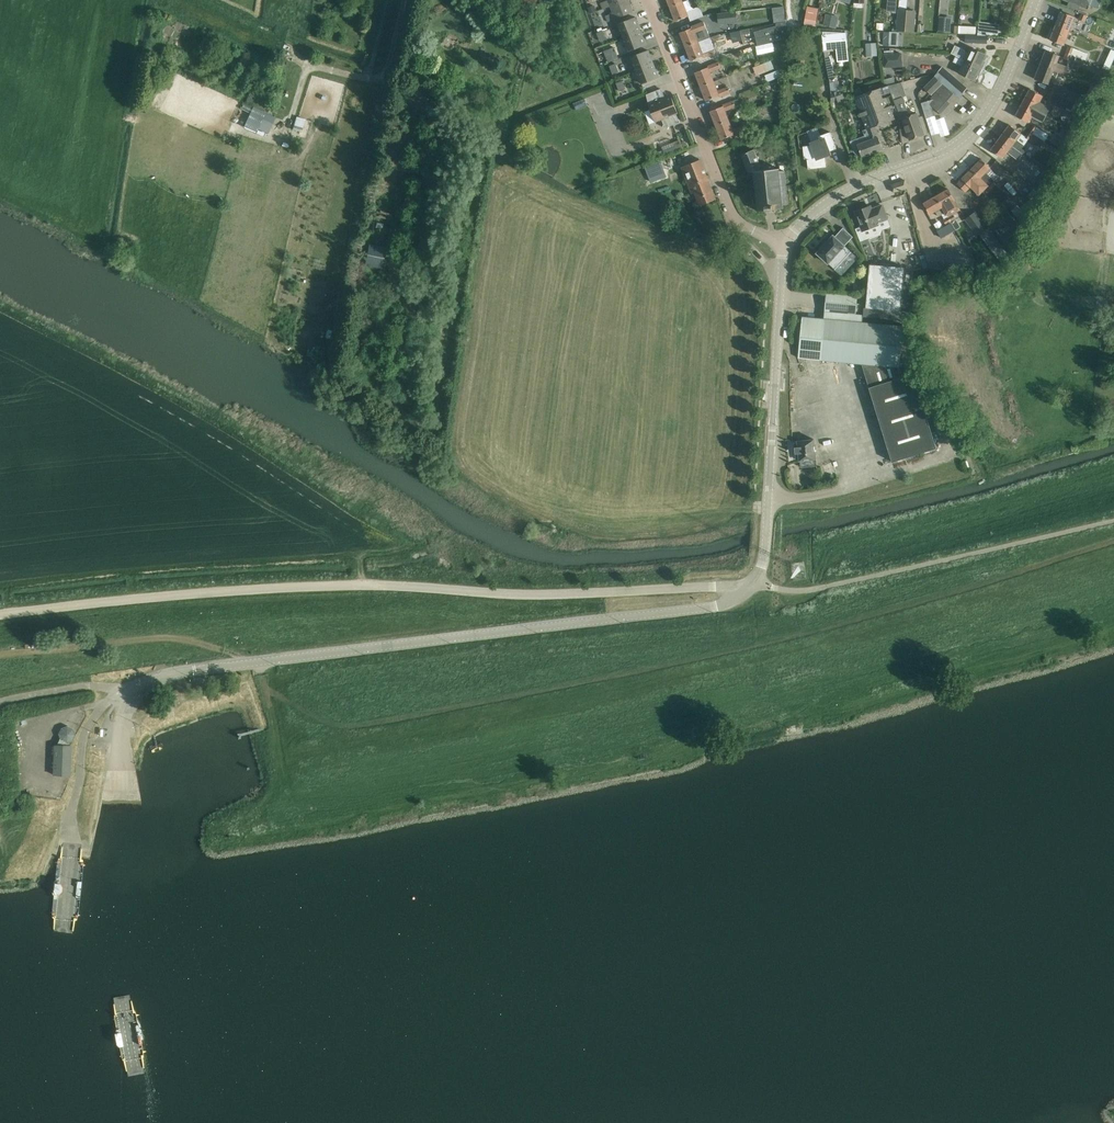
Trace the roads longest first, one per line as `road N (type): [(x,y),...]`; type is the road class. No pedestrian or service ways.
road 1 (unclassified): [(751,585),(541,595),(321,585),(0,616)]
road 2 (tertiary): [(129,695),(188,671),(710,607),(751,585)]
road 3 (tertiary): [(785,243),(855,186),(948,149),(973,129),(1012,66),(1036,0)]
road 4 (tertiary): [(751,585),(764,561),(785,243)]
road 5 (residential): [(785,243),(731,214),(649,0)]
road 6 (unclassified): [(72,844),(82,741),(116,689)]

